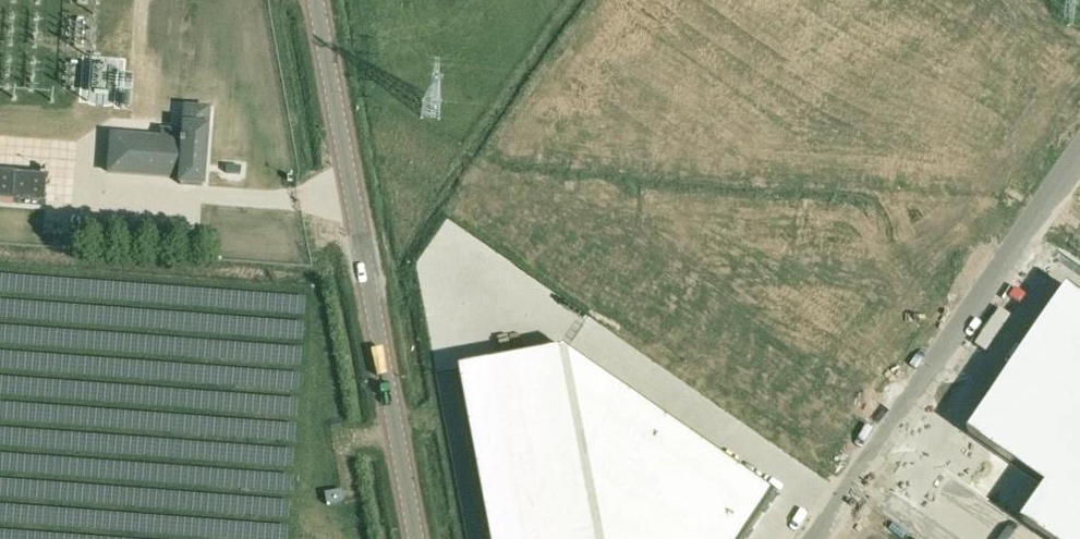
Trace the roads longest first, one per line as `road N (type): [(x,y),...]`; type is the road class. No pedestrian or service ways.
road 1 (secondary): [(414,538),(314,0)]
road 2 (unclassified): [(1079,161),(817,538)]

